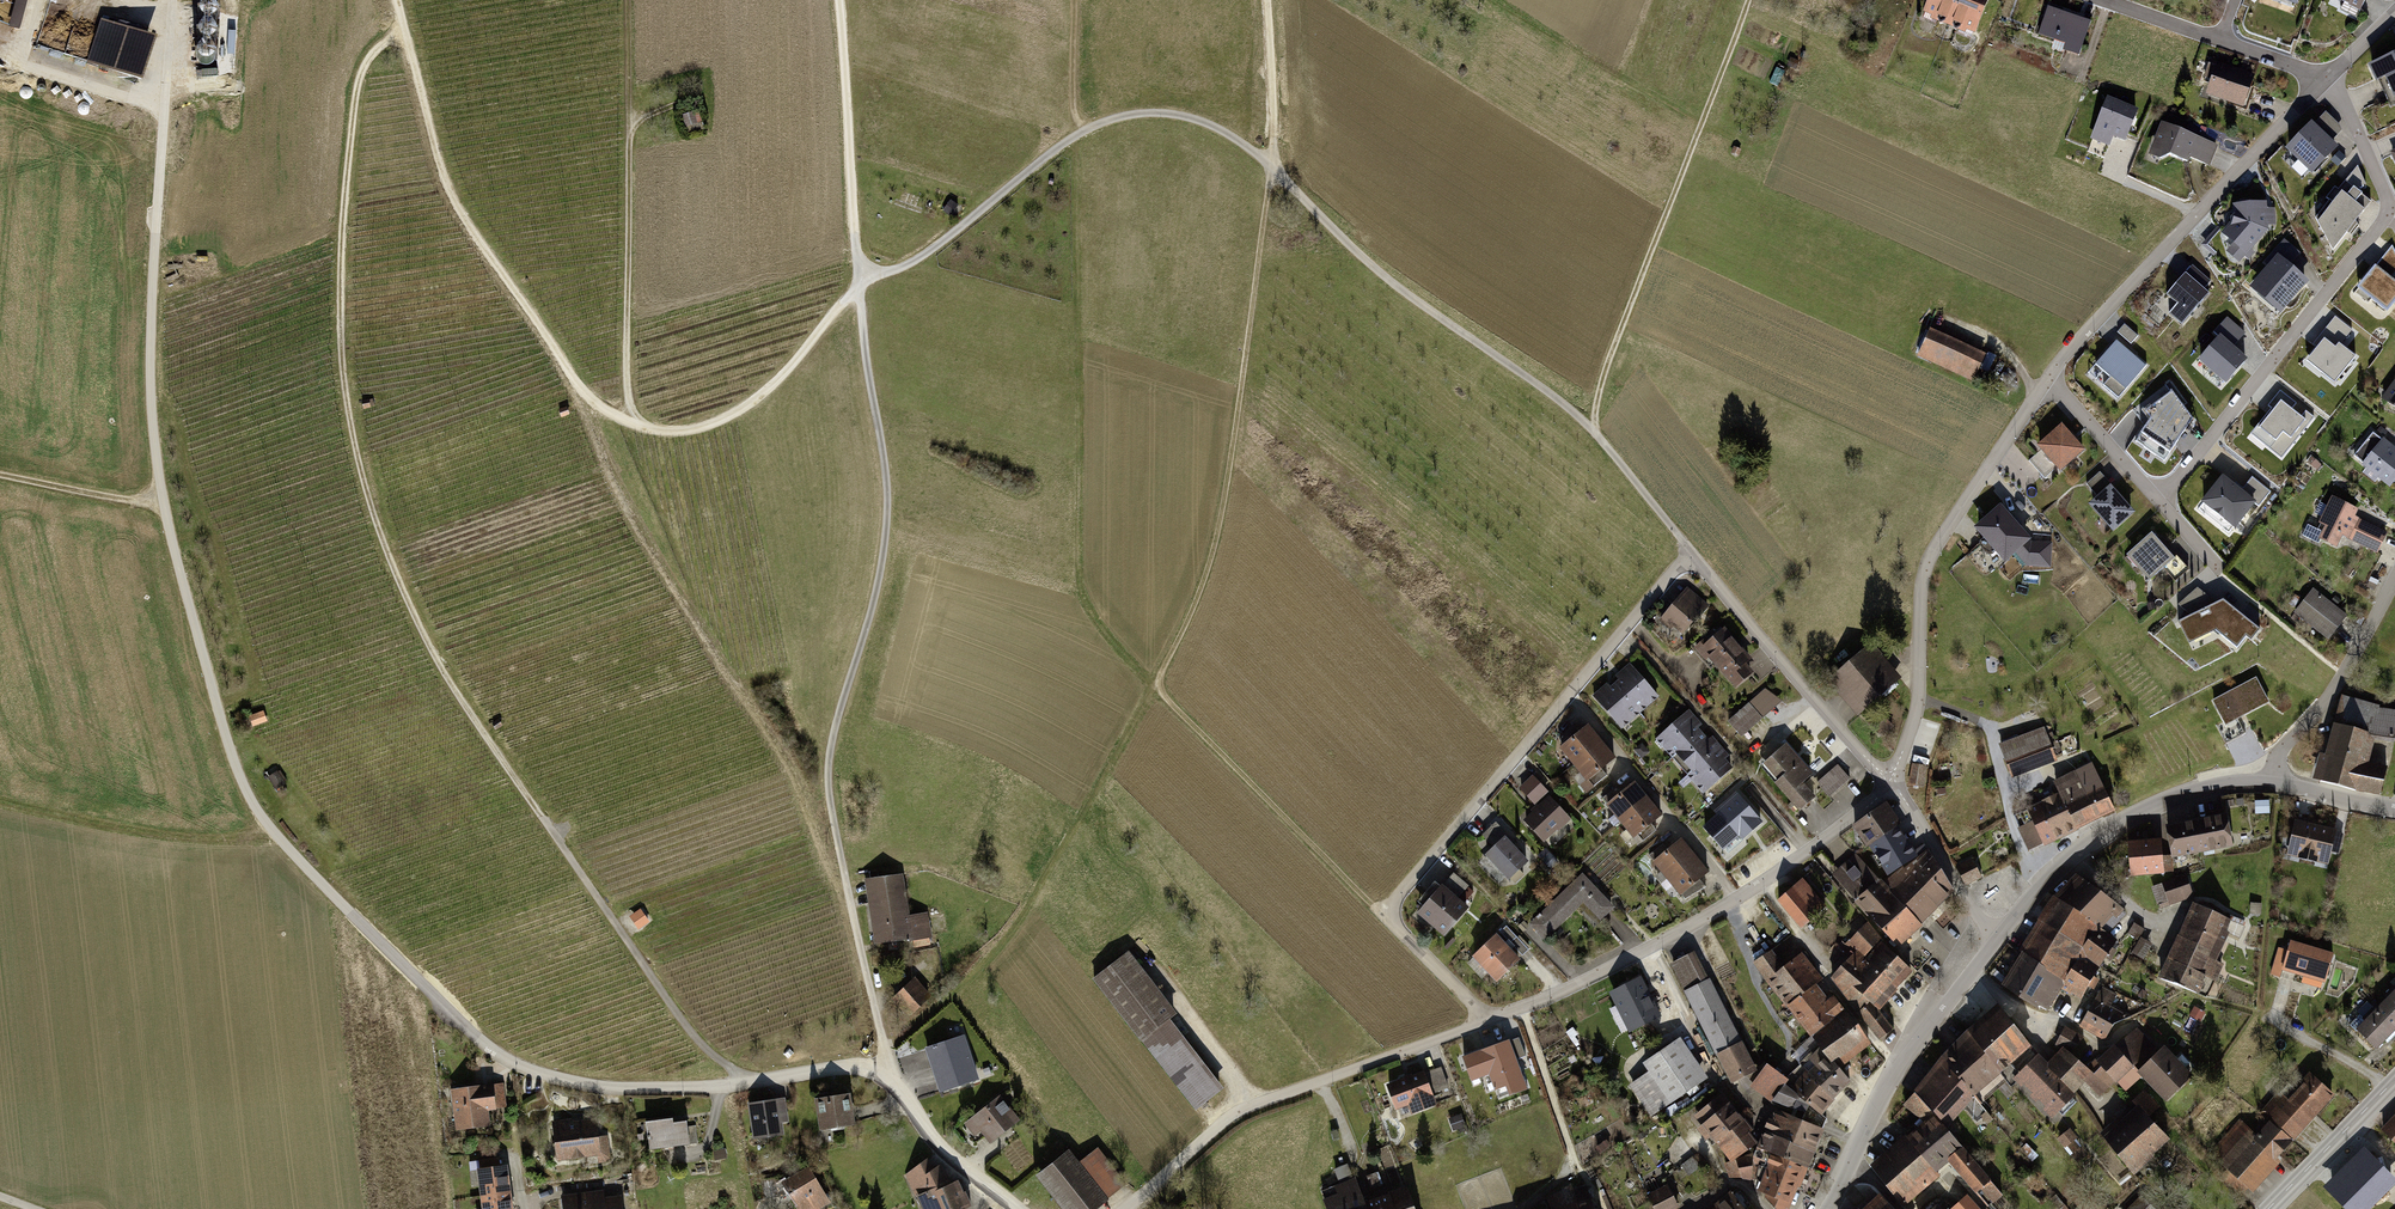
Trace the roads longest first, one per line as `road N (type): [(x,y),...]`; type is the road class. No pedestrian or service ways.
road 1 (residential): [(1017,1208),(941,1148),(902,1093),(872,1070),(624,1088),(557,1078),(502,1058),(447,1013),(261,815),(230,752),(162,503),(150,412),(174,0)]
road 2 (track): [(1272,169),(1240,142),(1168,114),(1092,126),(914,261),(859,285),(749,404),(695,429),(667,432),(621,419),(581,388),(452,200),(396,0)]
road 3 (track): [(405,33),(374,54),(358,90),(340,231),(345,394),(368,497),(435,660),(677,1014),(715,1057),(751,1082)]
road 4 (track): [(838,0),(859,285),(888,485),(878,579),(836,723),(829,789),(887,1078)]
road 5 (residential): [(1889,781),(1740,898),(1579,983),(1224,1120),(1127,1208)]
road 6 (track): [(1693,553),(1594,432),(1394,284),(1272,169)]
road 7 (track): [(1272,169),(1208,578),(1158,689)]
road 8 (residential): [(2159,502),(2386,215),(2385,193),(2349,113),(2322,82)]
road 9 (track): [(1751,0),(1611,354),(1594,432)]
road 10 (residential): [(2048,377),(1928,559),(1919,697),(1889,781)]
road 11 (track): [(628,0),(626,367),(632,406),(646,427)]
road 12 (residential): [(2322,82),(2048,377)]
road 13 (track): [(1158,689),(1091,616),(1085,591),(1082,345)]
road 14 (residential): [(2279,784),(2206,787),(2137,812),(2068,859),(1997,941)]
road 15 (track): [(1382,915),(1158,689)]
road 16 (residential): [(1889,781),(1693,553)]
road 17 (track): [(0,801),(166,836),(221,838),(267,822)]
road 18 (residential): [(1997,941),(1899,1068),(1849,1166)]
road 19 (residential): [(2394,578),(2331,692),(2284,748),(2279,784)]
road 20 (residential): [(1997,941),(1889,781)]
road 21 (secondary): [(2268,1208),(2394,1079)]
road 22 (track): [(1267,0),(1272,169)]
road 23 (residential): [(2159,502),(2048,377)]
road 24 (track): [(162,503),(0,475)]
road 25 (track): [(1092,126),(1075,114),(1072,100),(1075,0)]
road 26 (residential): [(2221,39),(2104,0)]

